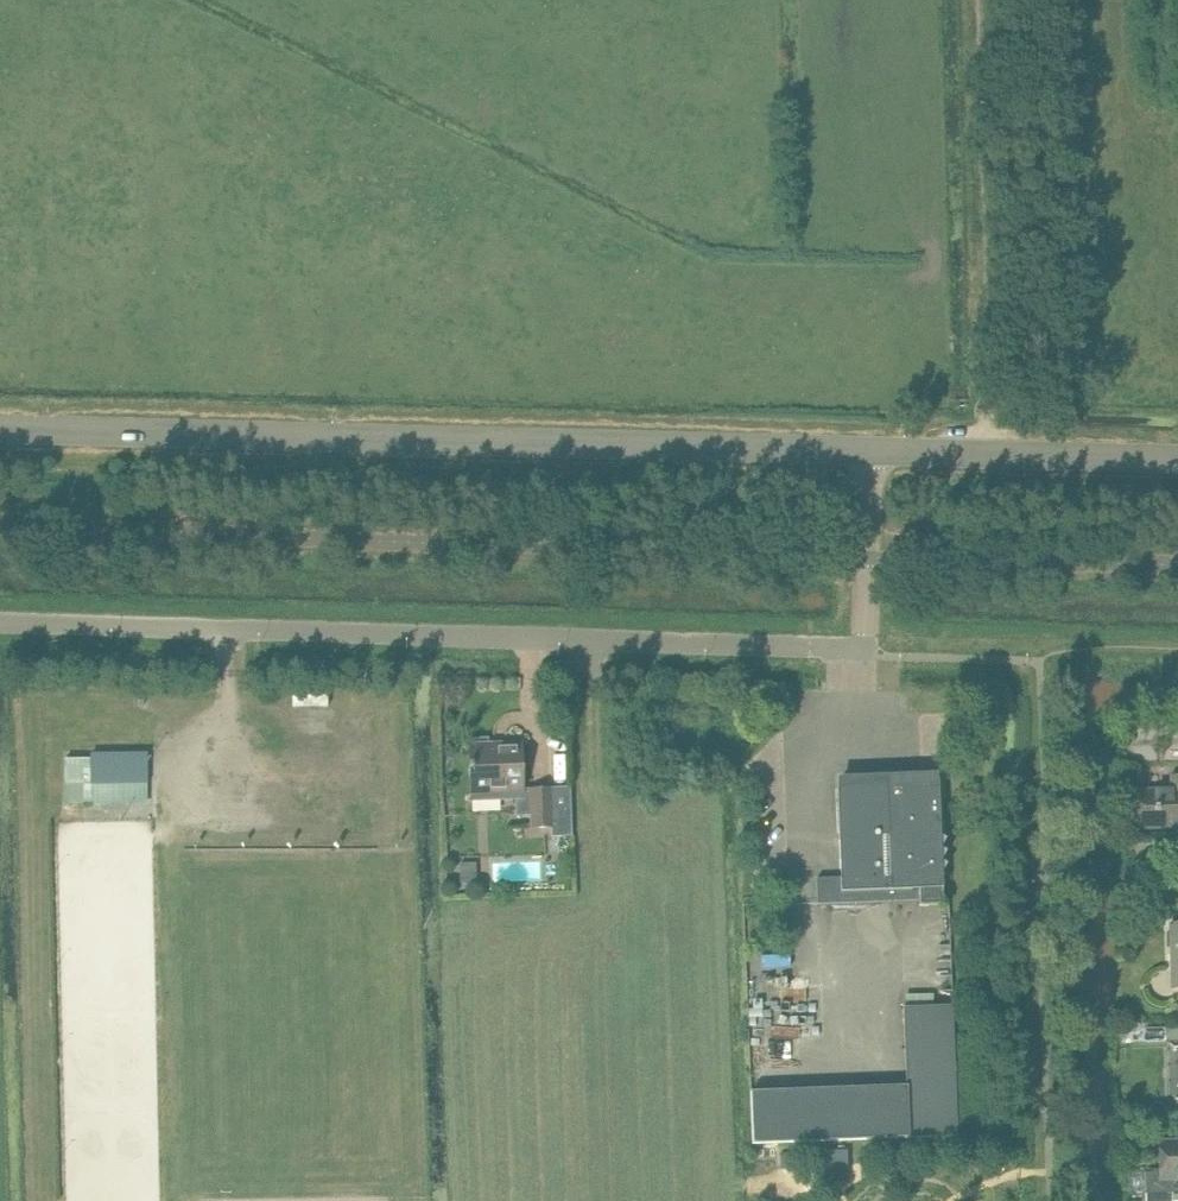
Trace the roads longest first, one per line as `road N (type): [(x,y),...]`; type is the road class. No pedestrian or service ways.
road 1 (tertiary): [(870,449),(0,423)]
road 2 (unclassified): [(0,621),(865,648)]
road 3 (tertiary): [(1177,458),(870,449)]
road 4 (unclassified): [(865,648),(870,449)]

